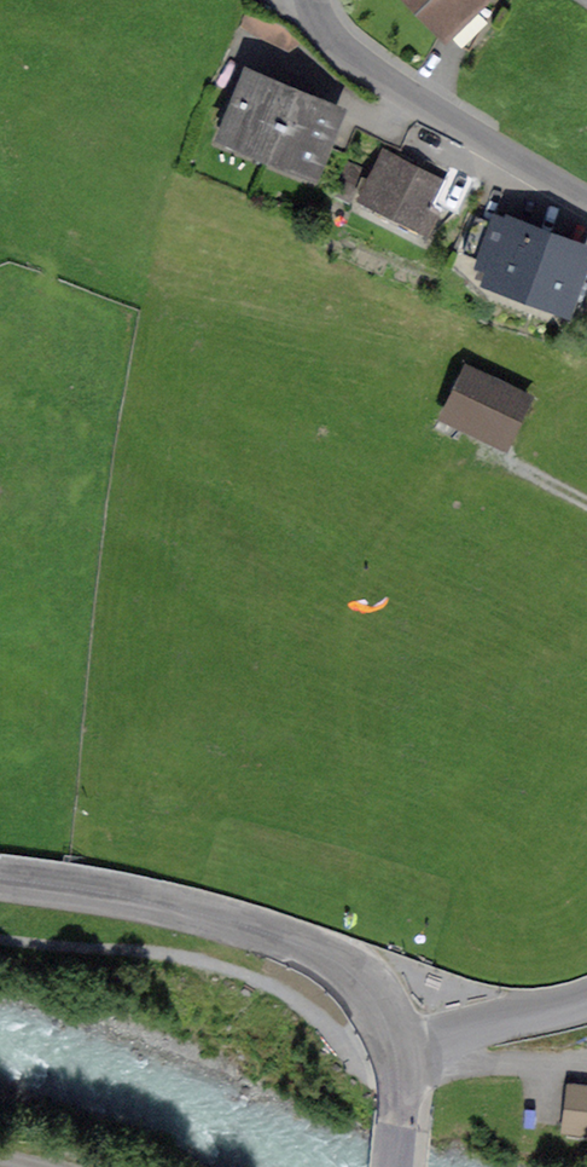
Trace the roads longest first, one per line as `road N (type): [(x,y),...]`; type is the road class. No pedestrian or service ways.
road 1 (residential): [(399,1052),(361,977),(296,937),(171,903),(0,878)]
road 2 (residential): [(586,197),(365,62),(324,24),(314,0)]
road 3 (residential): [(399,1052),(586,1000)]

